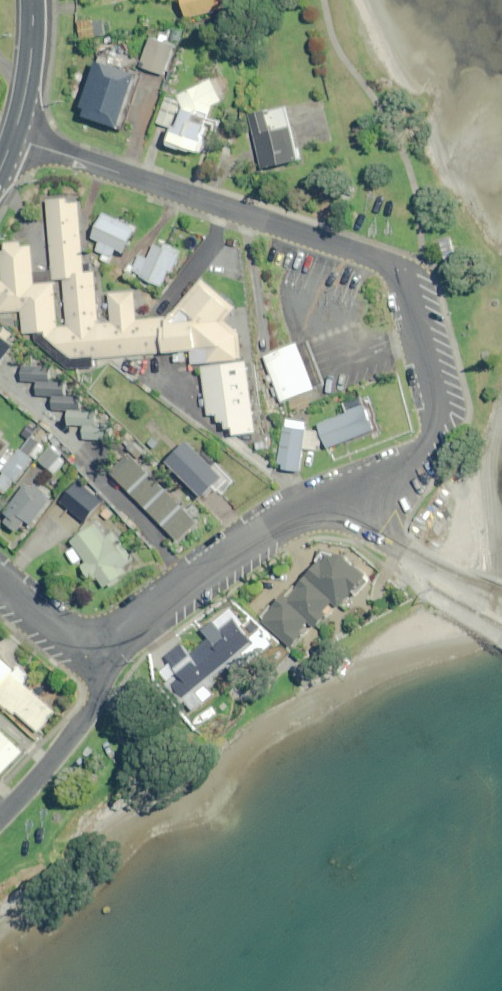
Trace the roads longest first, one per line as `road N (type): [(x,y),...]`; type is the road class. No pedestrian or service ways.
road 1 (unclassified): [(13,140),(412,278),(449,411),(416,477)]
road 2 (residential): [(102,671),(136,627),(241,546),(416,477)]
road 3 (unclassified): [(102,671),(79,728),(0,810)]
road 4 (primary): [(33,0),(35,34),(13,140)]
road 5 (residential): [(0,585),(102,671)]

